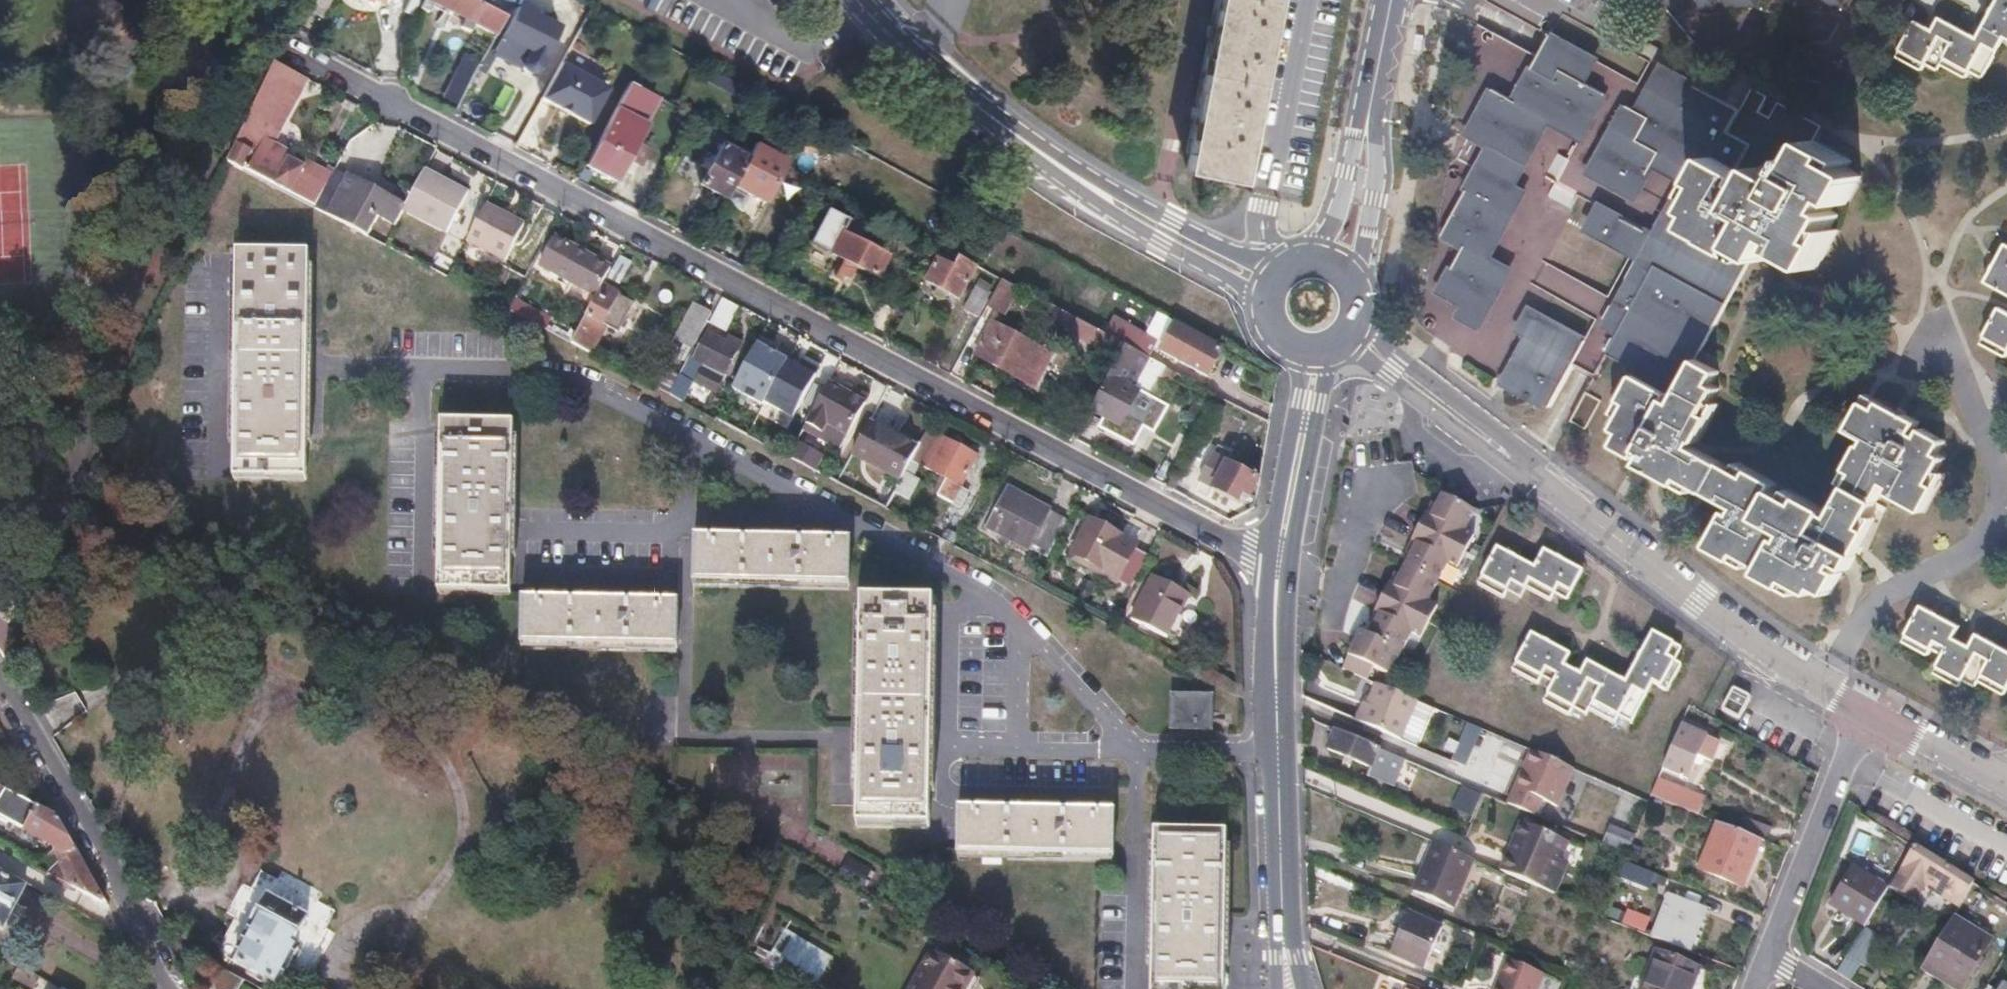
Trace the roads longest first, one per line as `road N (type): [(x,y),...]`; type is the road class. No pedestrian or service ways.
road 1 (residential): [(1279,562),(326,66)]
road 2 (residential): [(1461,415),(1788,667),(1857,704)]
road 3 (residential): [(1284,951),(1279,562)]
road 4 (tertiary): [(168,988),(110,868),(0,684)]
road 5 (residential): [(1308,0),(1262,205),(1265,267)]
road 6 (residential): [(1772,957),(1857,704)]
road 7 (tertiary): [(1053,163),(1161,243),(1262,295)]
road 8 (tertiary): [(872,1),(1053,163)]
road 9 (tertiary): [(1265,267),(1053,163)]
road 10 (residential): [(1279,562),(1312,357)]
road 11 (residential): [(711,0),(805,54),(872,1)]
road 12 (tertiary): [(1358,280),(1373,201),(1374,93)]
road 13 (tertiary): [(1374,93),(1336,214),(1315,254)]
road 14 (residential): [(1857,704),(2006,788)]
road 15 (residential): [(1461,415),(1364,311)]
road 16 (residential): [(1344,347),(1461,415)]

